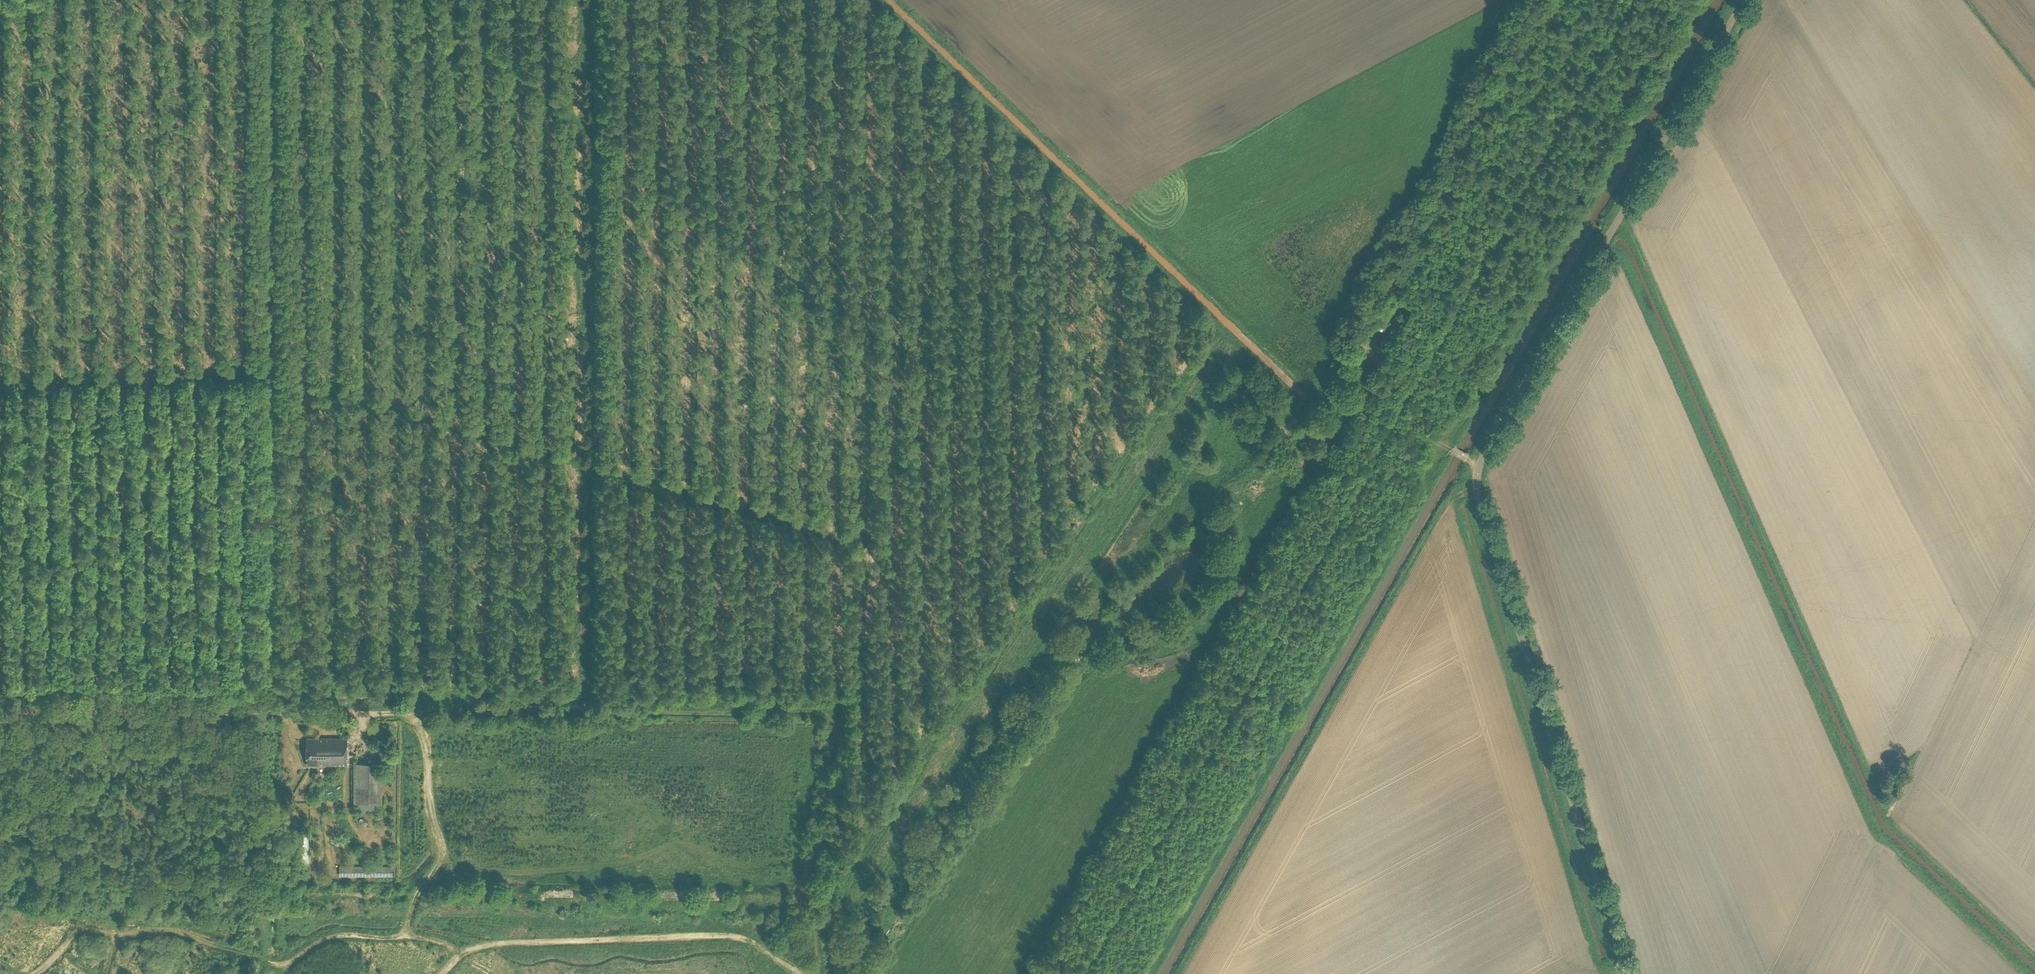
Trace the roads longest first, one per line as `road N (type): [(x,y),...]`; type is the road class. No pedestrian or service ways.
road 1 (track): [(825,940),(1242,362),(1244,349),(879,0)]
road 2 (track): [(1087,973),(1633,0)]
road 3 (unclassified): [(1619,973),(1481,520),(1478,481),(1489,447),(1746,0)]
road 4 (track): [(407,699),(271,699),(277,0)]
road 5 (track): [(586,697),(588,0)]
road 6 (track): [(825,940),(815,898),(832,743),(828,718),(818,712),(368,711)]
road 7 (track): [(817,875),(856,845),(1215,321)]
road 8 (track): [(25,973),(45,966),(78,930),(177,930),(284,967),(327,936),(345,934),(445,943),(458,956)]
road 9 (track): [(828,718),(815,696),(407,699),(406,713)]
road 10 (track): [(442,973),(483,944),(736,937),(800,973)]
road 11 (unclassified): [(368,711),(0,710)]
road 12 (track): [(410,936),(415,903),(442,864),(443,848),(430,809),(428,751),(406,713)]
road 13 (track): [(1482,466),(1356,403)]

